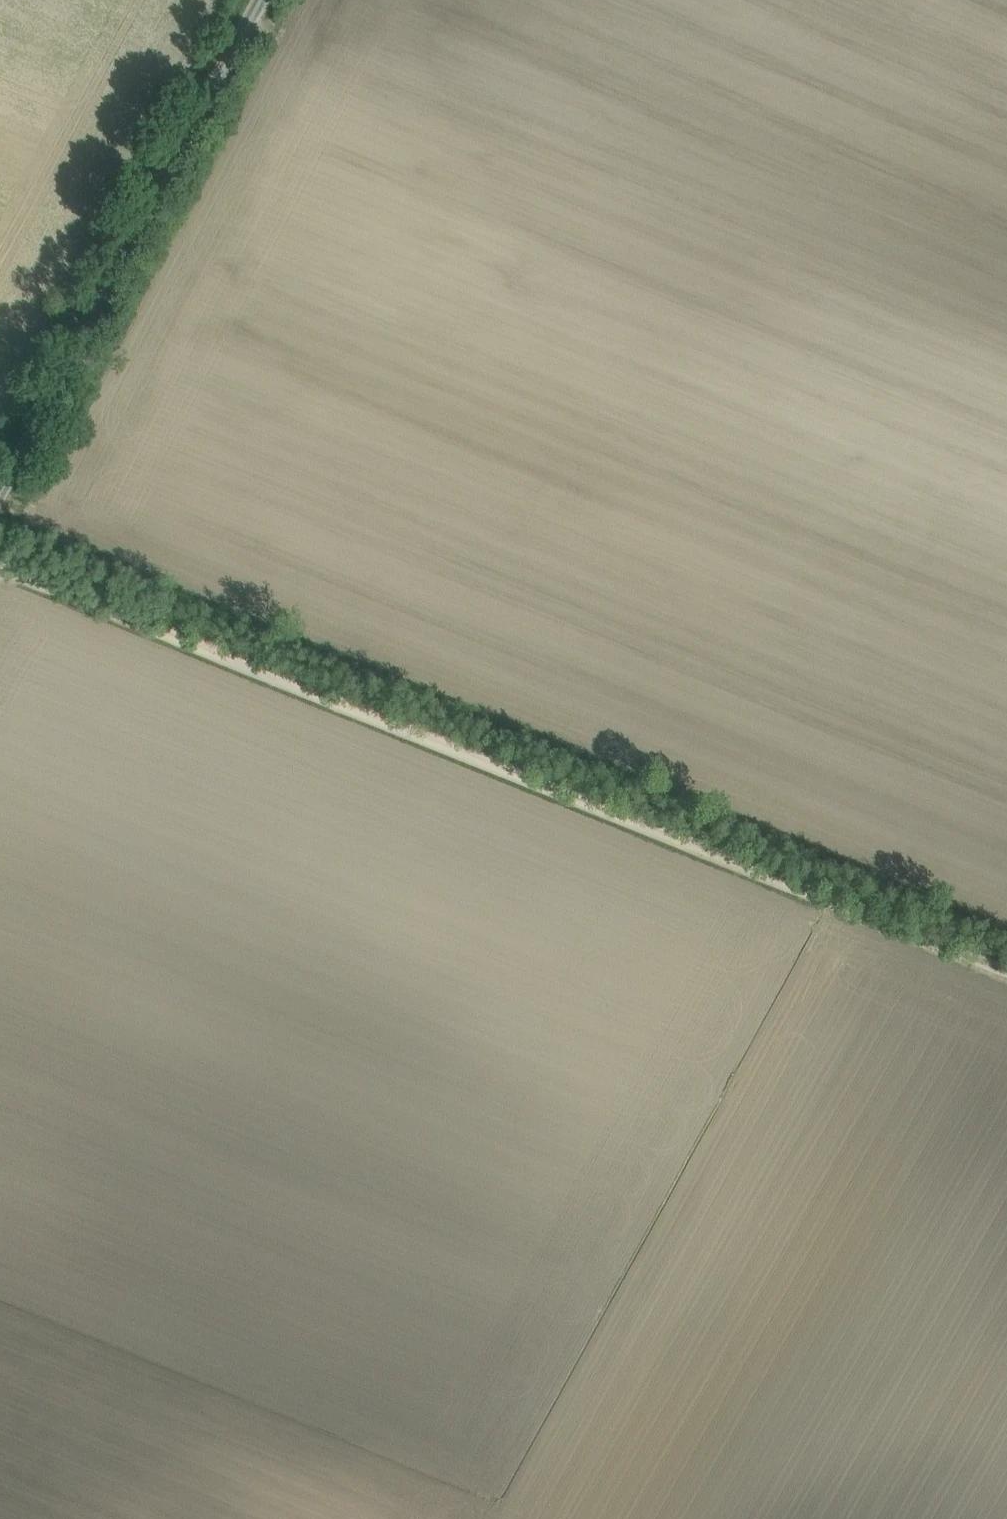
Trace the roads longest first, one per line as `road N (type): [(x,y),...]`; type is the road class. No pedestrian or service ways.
road 1 (track): [(1006,978),(0,569)]
road 2 (unclassified): [(258,0),(0,491)]

